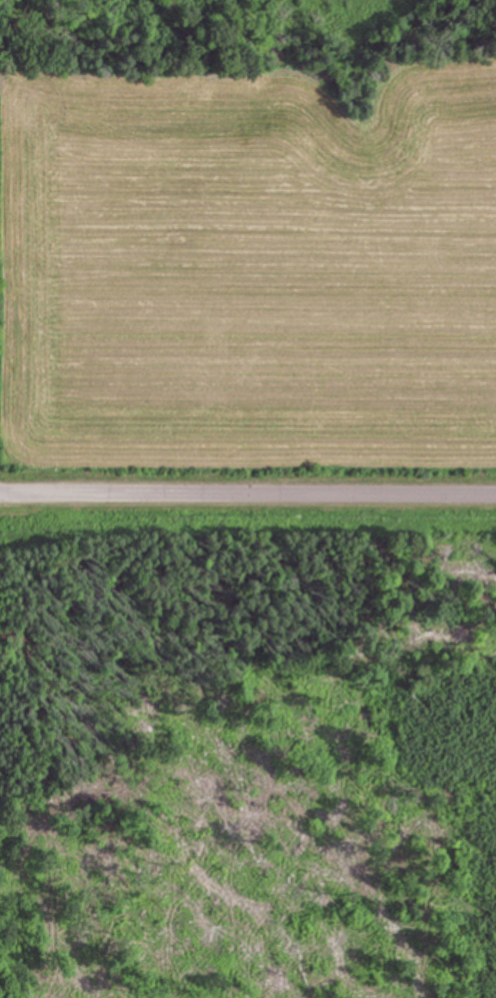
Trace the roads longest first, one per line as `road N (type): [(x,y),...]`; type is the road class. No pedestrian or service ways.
road 1 (residential): [(495,507),(0,516)]

